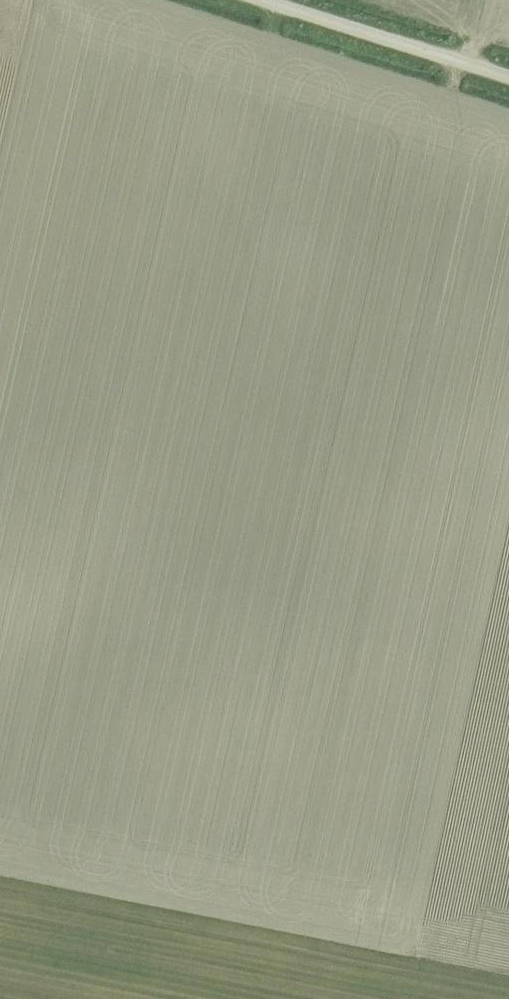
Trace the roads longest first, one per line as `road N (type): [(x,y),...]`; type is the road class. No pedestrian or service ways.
road 1 (unclassified): [(508,76),(268,0)]

